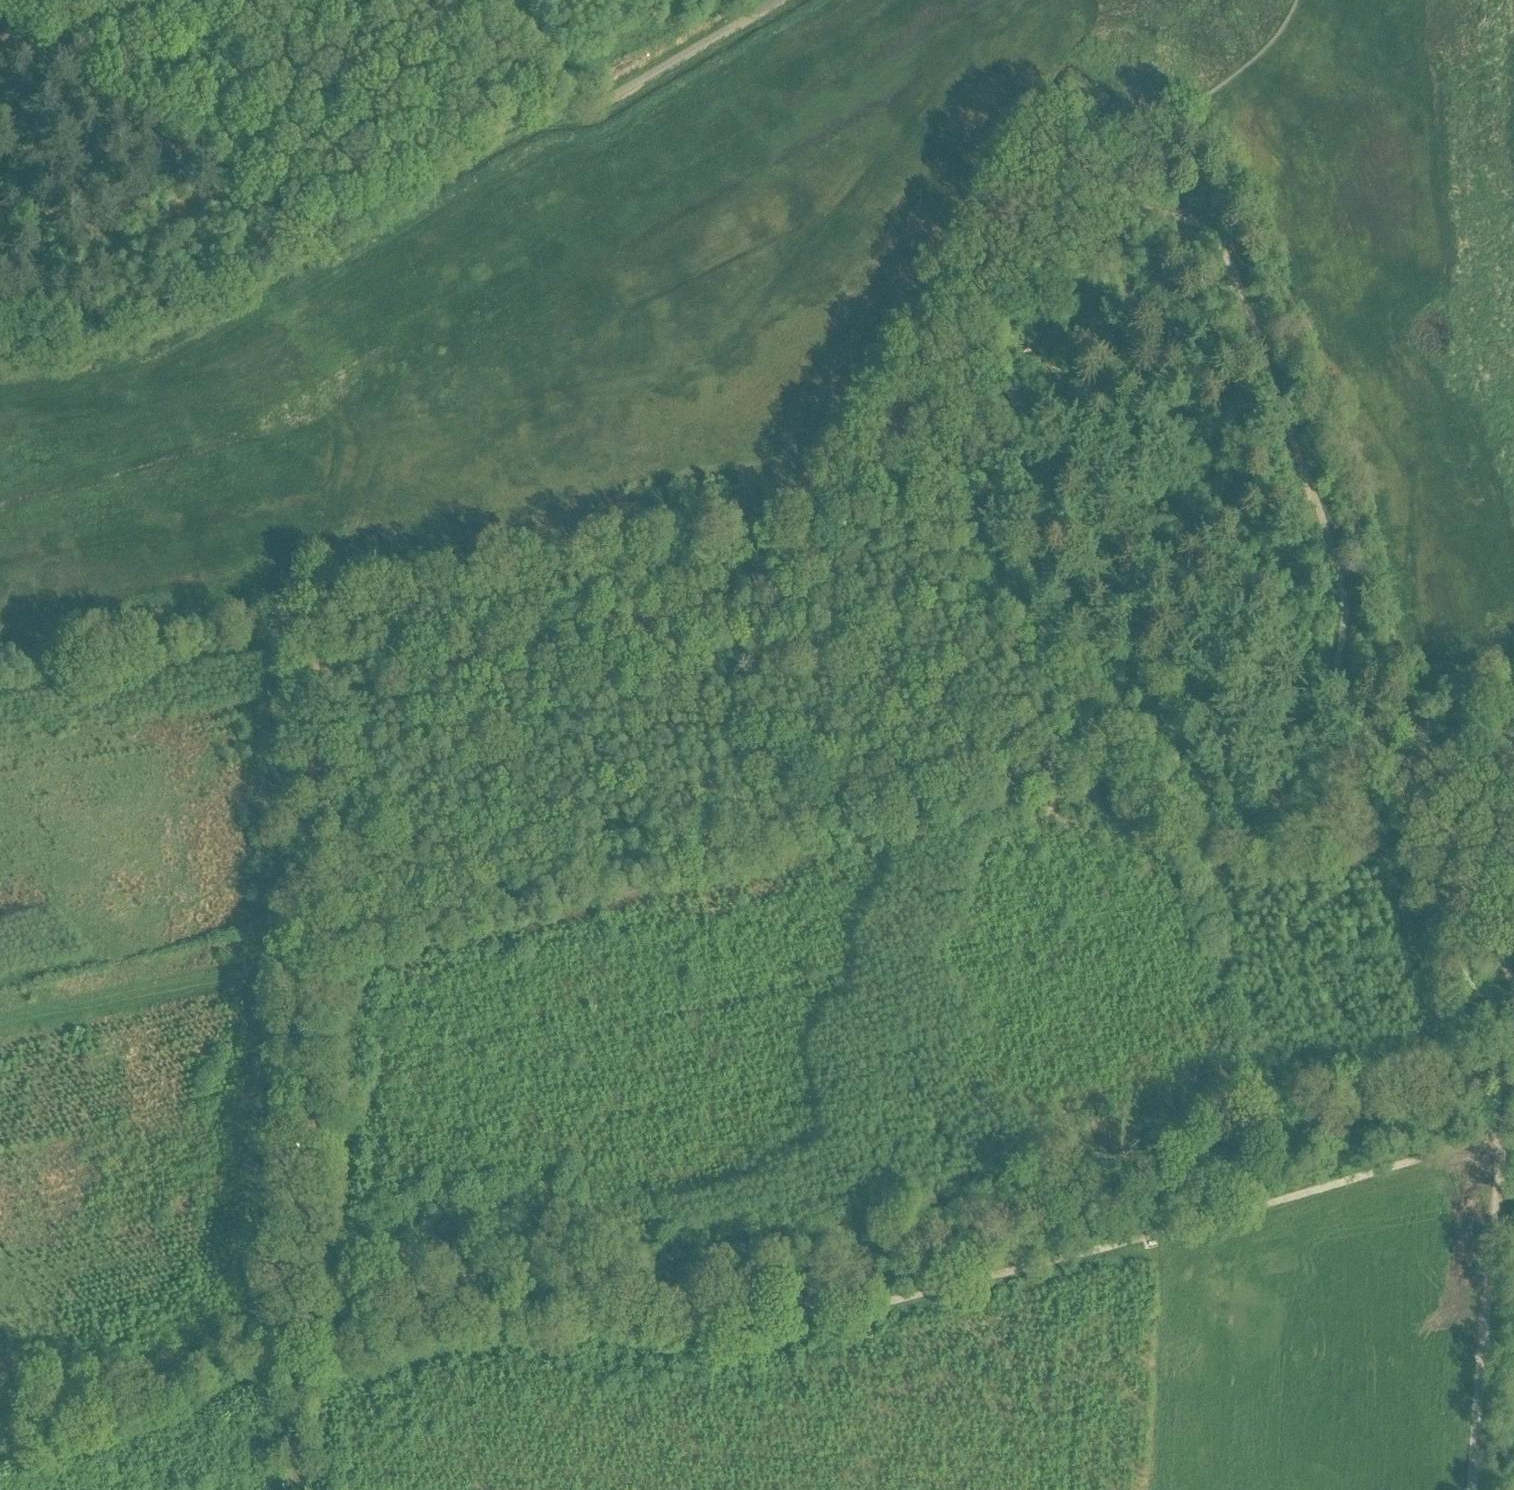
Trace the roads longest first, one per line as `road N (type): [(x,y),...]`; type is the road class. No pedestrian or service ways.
road 1 (track): [(0,1404),(187,1363),(303,1327)]
road 2 (track): [(297,1489),(303,1327)]

